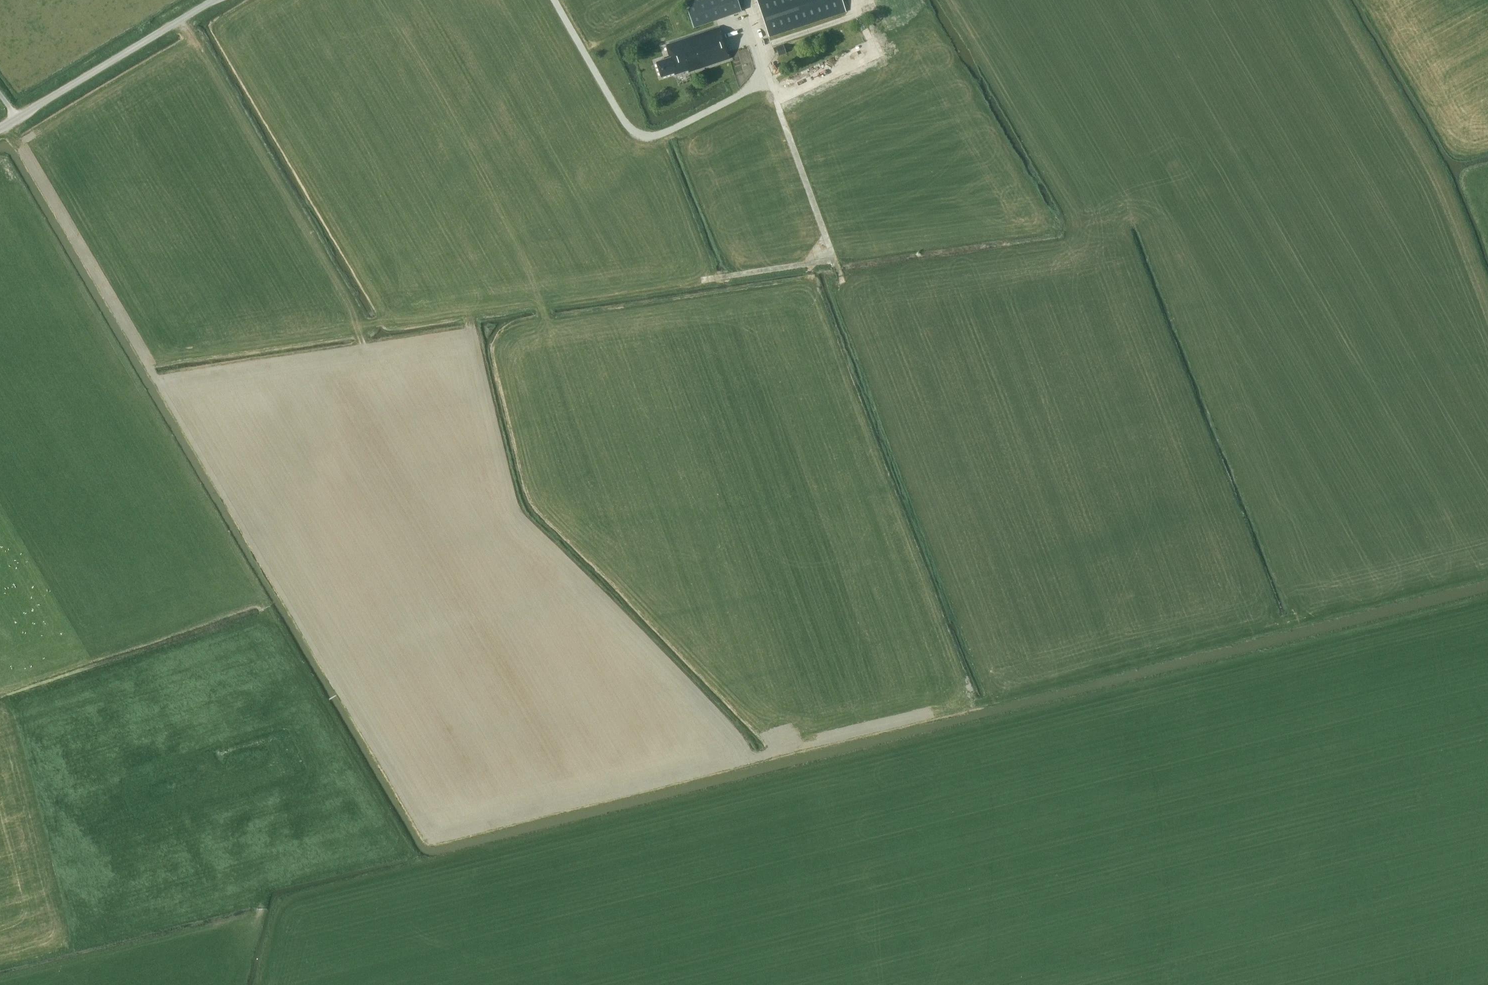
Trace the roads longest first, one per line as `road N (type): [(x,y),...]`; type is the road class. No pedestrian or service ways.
road 1 (unclassified): [(0,129),(215,0)]
road 2 (track): [(757,74),(767,76),(840,282)]
road 3 (track): [(830,251),(807,263),(702,280)]

